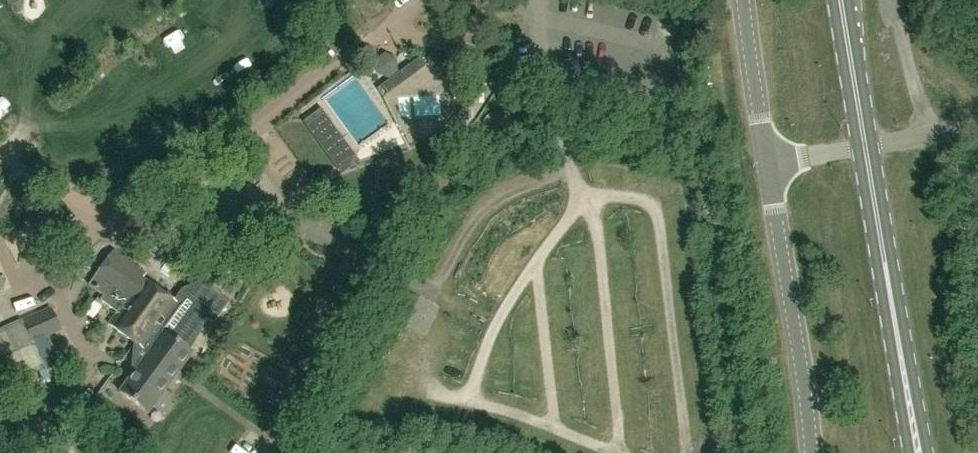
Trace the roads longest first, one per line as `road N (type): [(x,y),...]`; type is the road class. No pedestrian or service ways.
road 1 (track): [(599,255),(584,195),(653,207),(687,452)]
road 2 (primary): [(918,452),(867,145)]
road 3 (tertiary): [(811,452),(769,164)]
road 4 (track): [(418,332),(482,216),(526,184),(571,171)]
road 5 (track): [(496,326),(296,216)]
road 6 (track): [(599,255),(620,452)]
road 7 (track): [(613,452),(430,390)]
road 8 (track): [(496,326),(577,210),(584,195),(574,183)]
road 9 (unclassified): [(417,0),(393,29),(428,38),(450,33),(517,0)]
road 10 (tertiary): [(769,164),(744,0)]
road 11 (primary): [(867,145),(842,0)]
road 12 (track): [(537,261),(554,405)]
road 13 (unclassified): [(926,135),(895,0)]

